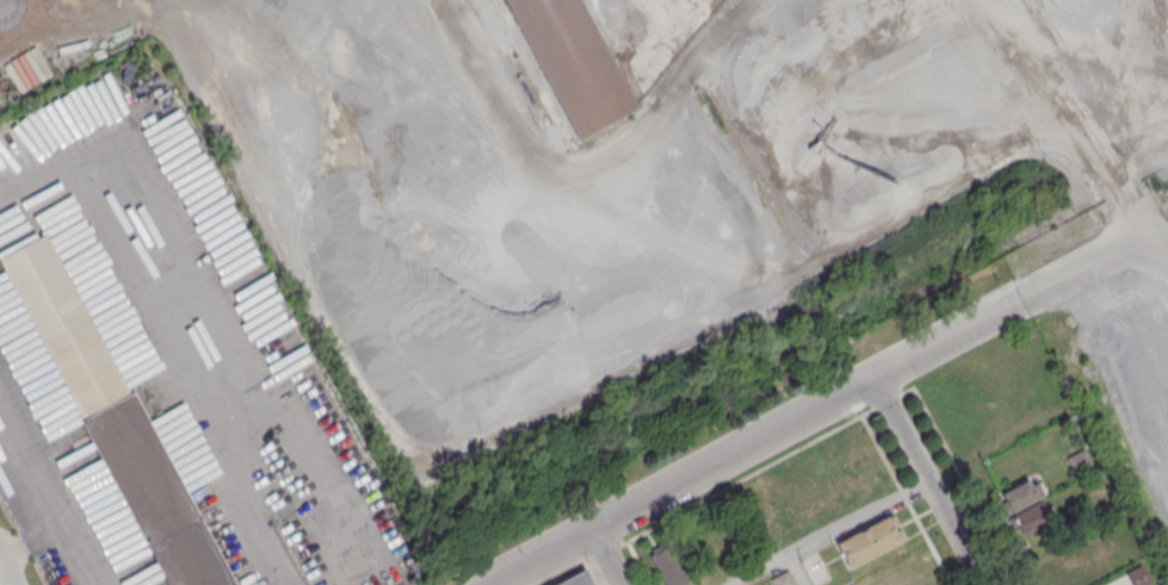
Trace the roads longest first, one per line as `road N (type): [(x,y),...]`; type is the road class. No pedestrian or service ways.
road 1 (residential): [(1022,299),(492,584)]
road 2 (residential): [(983,584),(873,378)]

